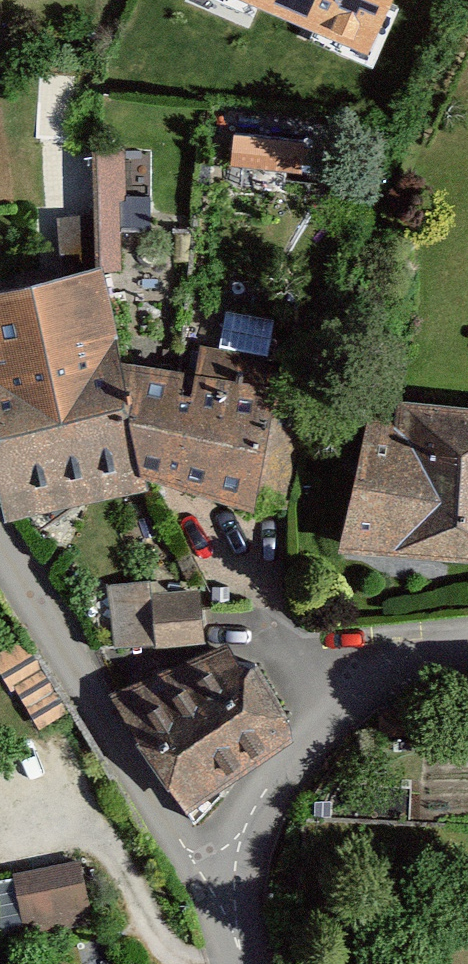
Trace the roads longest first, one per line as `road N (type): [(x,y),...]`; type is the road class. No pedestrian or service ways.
road 1 (unclassified): [(0,538),(225,903)]
road 2 (unclassified): [(225,903),(251,822),(325,701),(467,621)]

